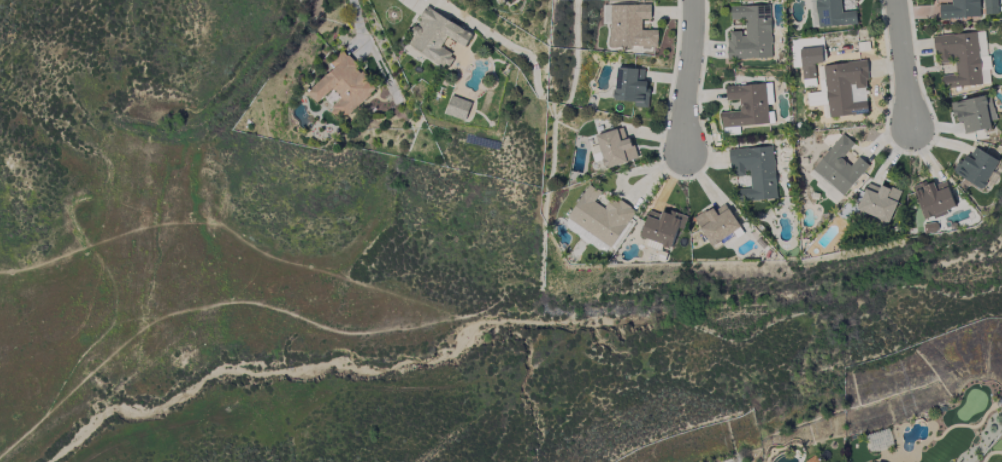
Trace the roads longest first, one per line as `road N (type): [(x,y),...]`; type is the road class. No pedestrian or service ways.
road 1 (residential): [(683,144),(692,0)]
road 2 (residential): [(890,0),(908,130)]

